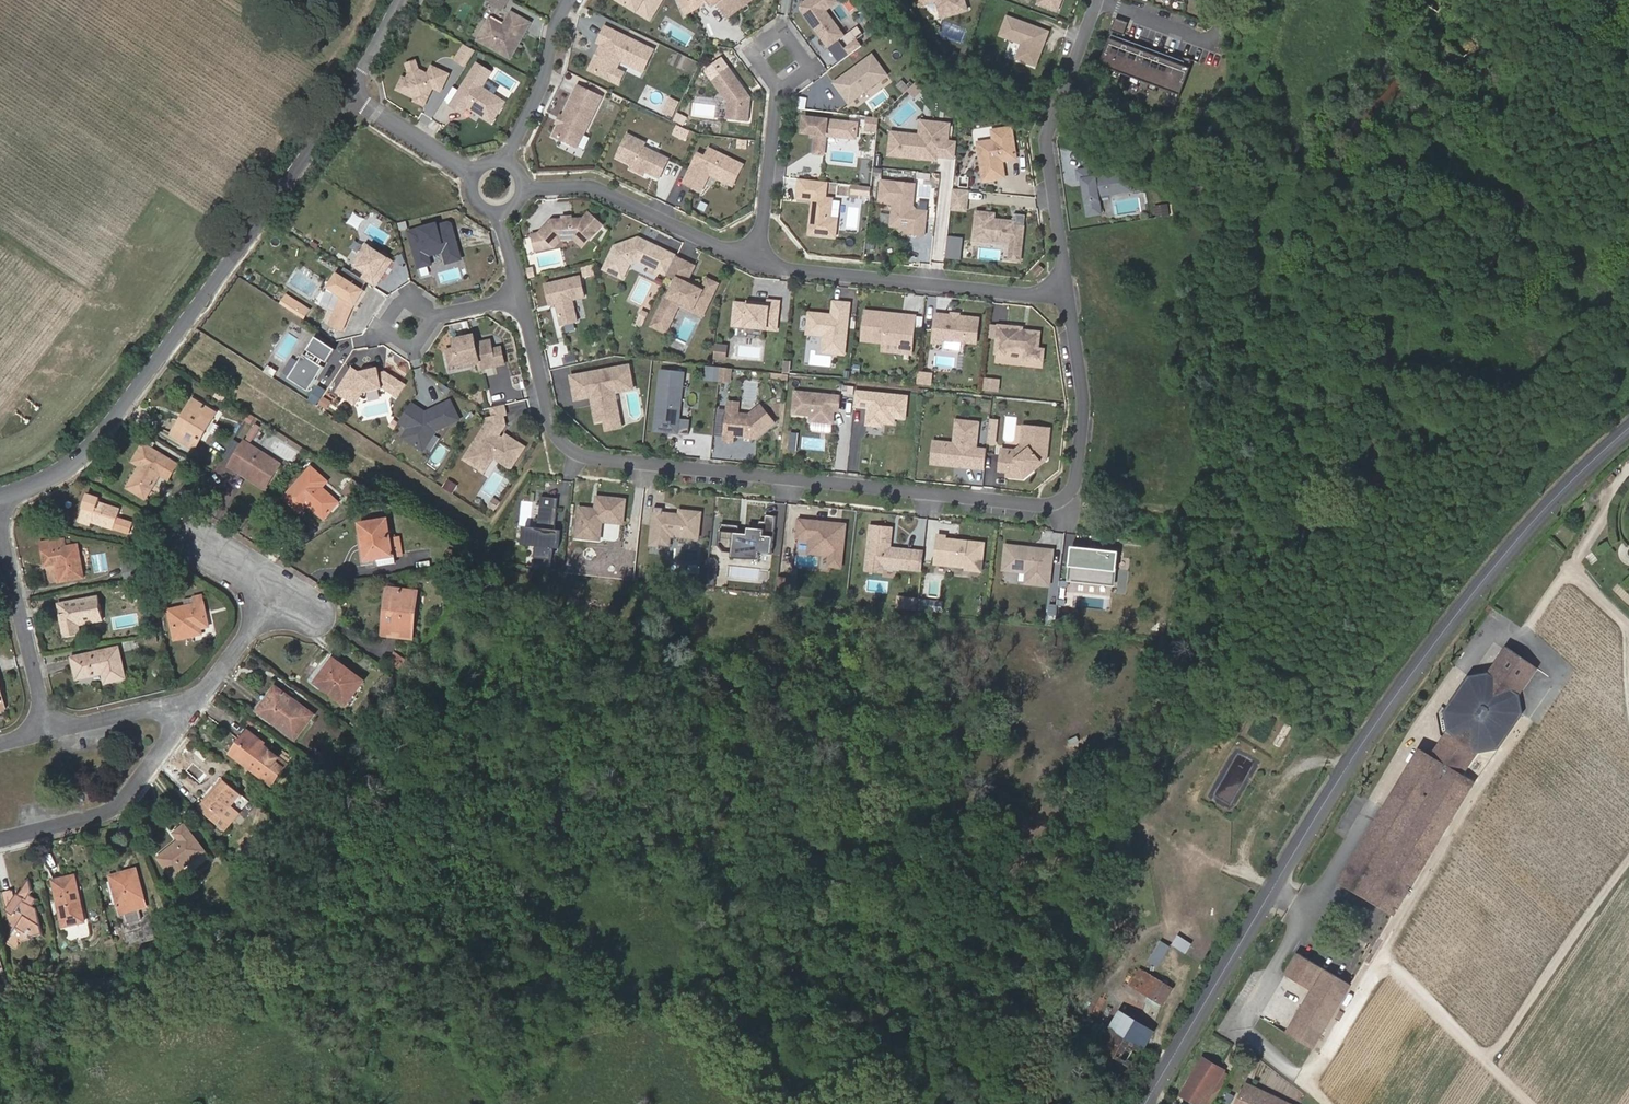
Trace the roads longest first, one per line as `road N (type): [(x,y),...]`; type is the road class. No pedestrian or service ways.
road 1 (residential): [(1063,296),(1080,401),(1071,486),(1047,504),(573,452),(548,421),(518,296)]
road 2 (secondary): [(1145,1103),(1400,690),(1516,542),(1628,429)]
road 3 (residential): [(0,499),(80,467),(350,96)]
road 4 (residential): [(758,264),(1063,296)]
road 5 (residential): [(1095,0),(1045,146),(1063,296)]
road 6 (track): [(1461,1103),(1569,932),(1628,854)]
road 7 (residential): [(0,839),(107,813),(208,694)]
road 8 (residential): [(521,190),(595,188),(758,264)]
road 9 (residential): [(0,512),(50,732)]
road 10 (residential): [(568,0),(554,23),(545,76),(503,163)]
road 11 (residential): [(758,264),(778,89)]
road 12 (residential): [(50,732),(208,694)]
road 13 (residential): [(474,174),(350,96)]
road 14 (residential): [(778,89),(751,52),(781,31),(809,70)]

